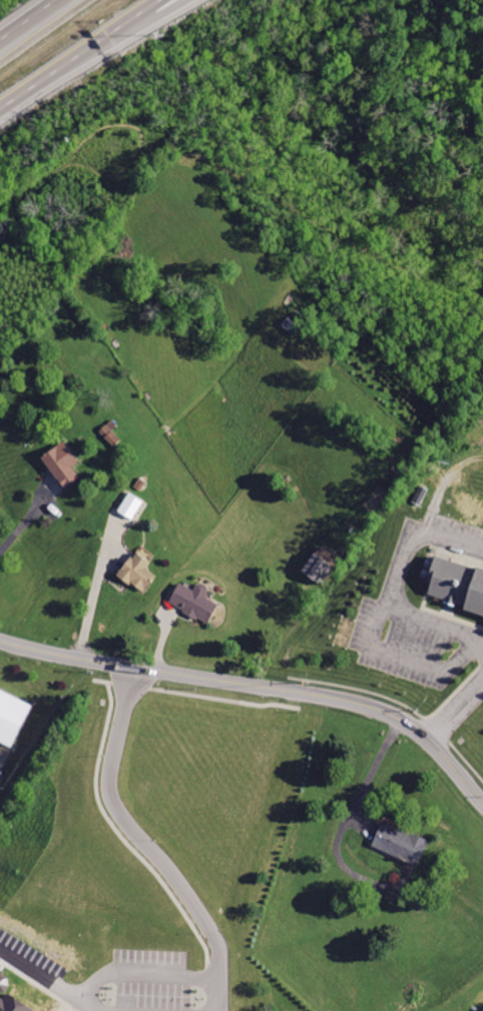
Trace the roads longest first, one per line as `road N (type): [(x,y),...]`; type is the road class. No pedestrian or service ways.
road 1 (secondary): [(482,799),(426,732),(360,703),(0,641)]
road 2 (motorway): [(0,105),(134,20)]

